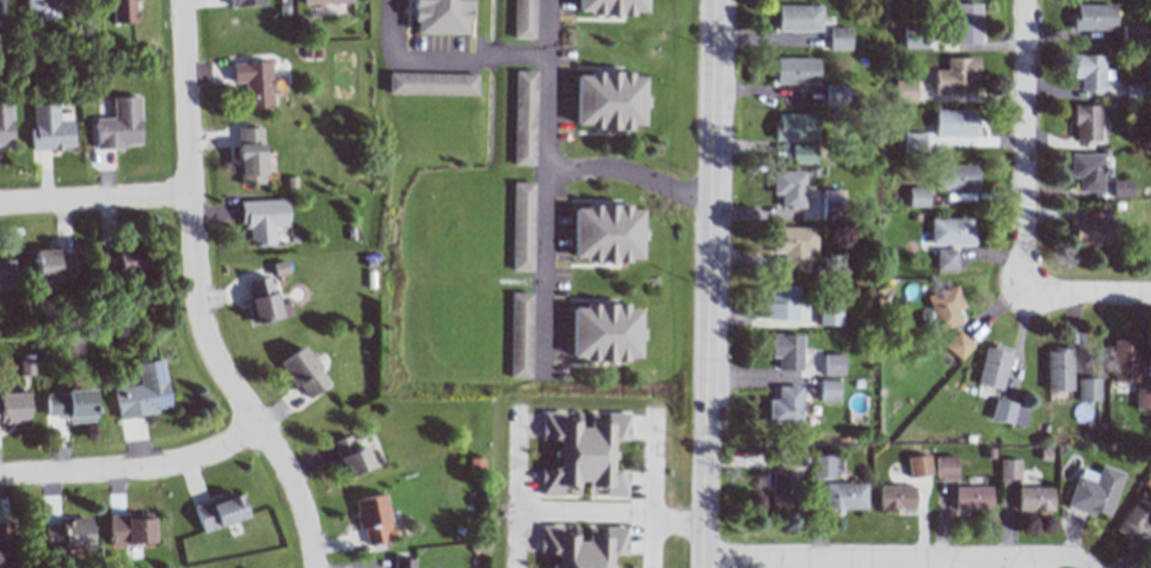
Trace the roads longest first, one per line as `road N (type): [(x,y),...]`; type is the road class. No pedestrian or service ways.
road 1 (residential): [(182,0),(198,317),(217,368),(290,480),(313,567)]
road 2 (residential): [(701,567),(712,0)]
road 3 (residential): [(701,560),(1024,567)]
road 4 (residential): [(1023,295),(1027,0)]
road 5 (residential): [(258,425),(179,464),(0,476)]
road 6 (residential): [(191,196),(0,205)]
road 7 (residential): [(1150,296),(1023,295)]

